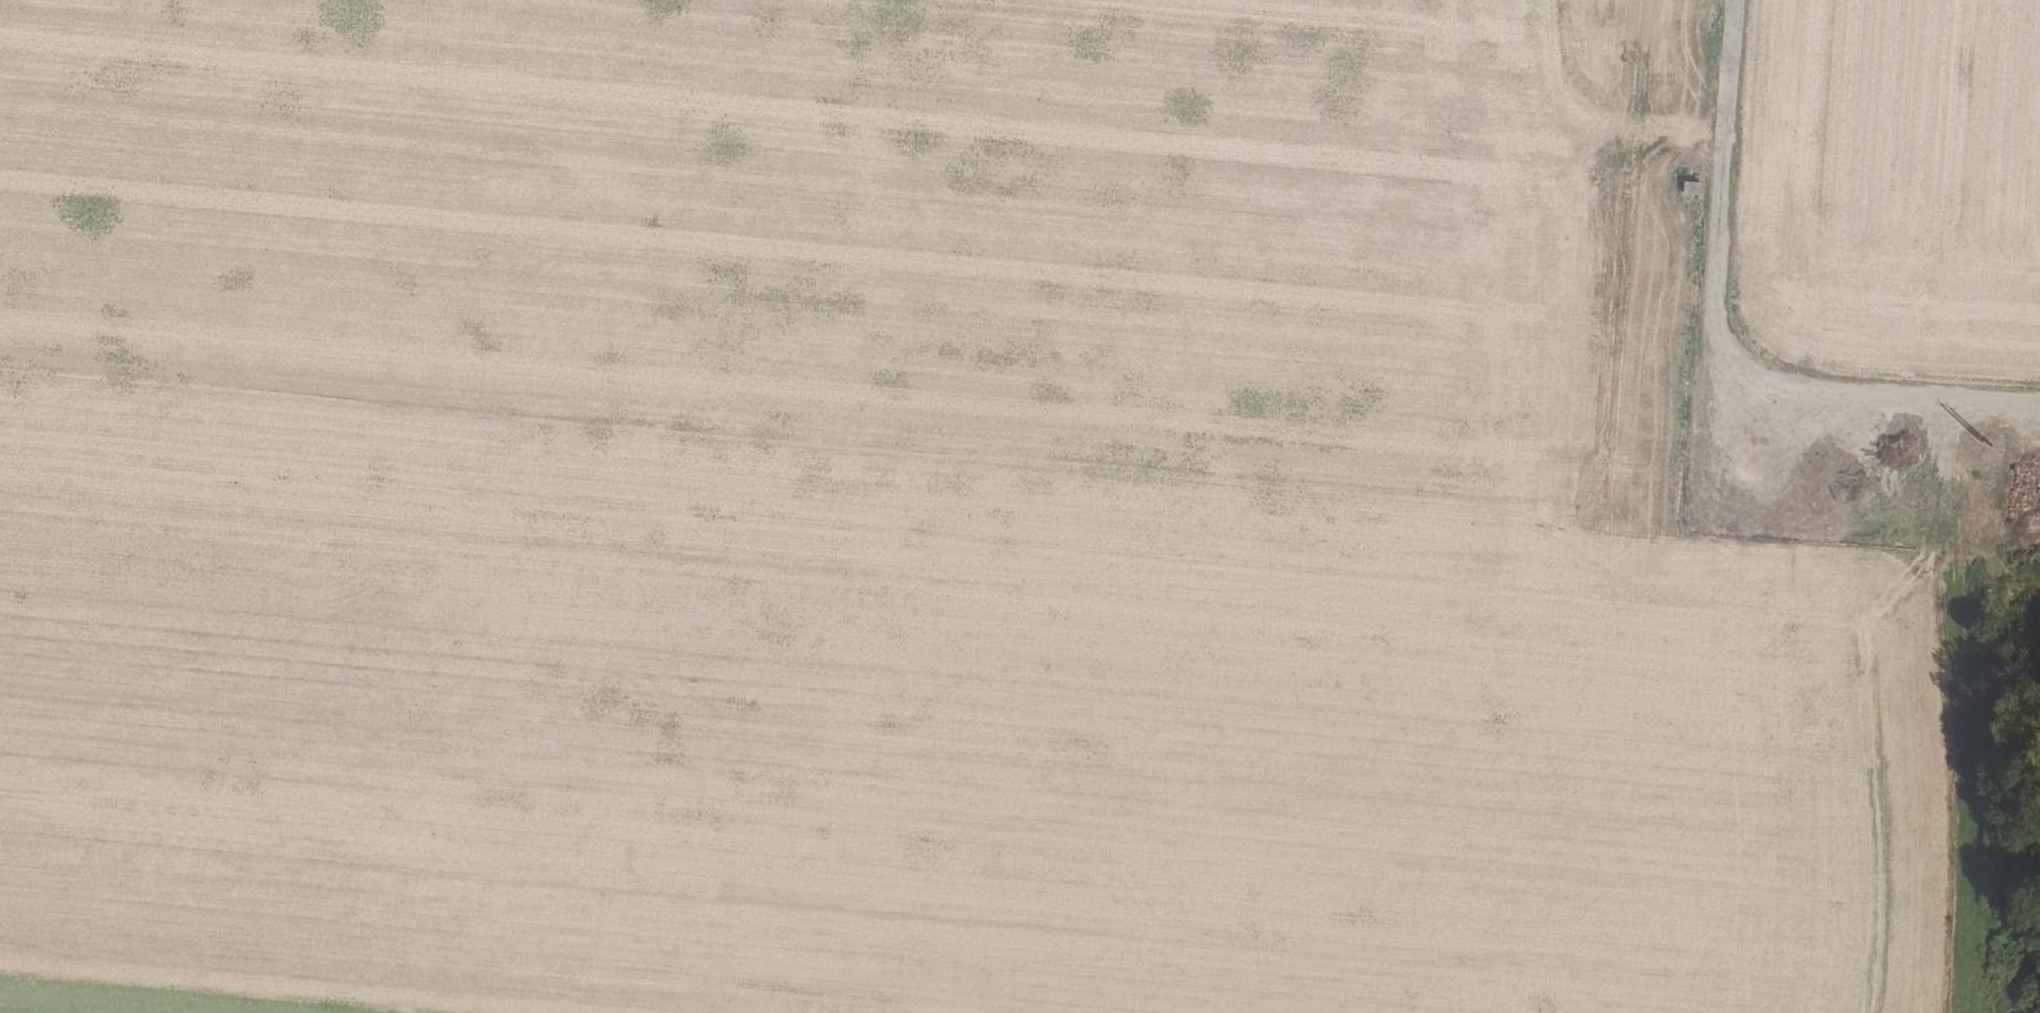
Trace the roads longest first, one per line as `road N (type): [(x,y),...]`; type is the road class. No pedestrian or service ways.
road 1 (track): [(2039,422),(1799,405),(1758,386),(1736,360),(1724,322),(1724,259),(1744,0)]

